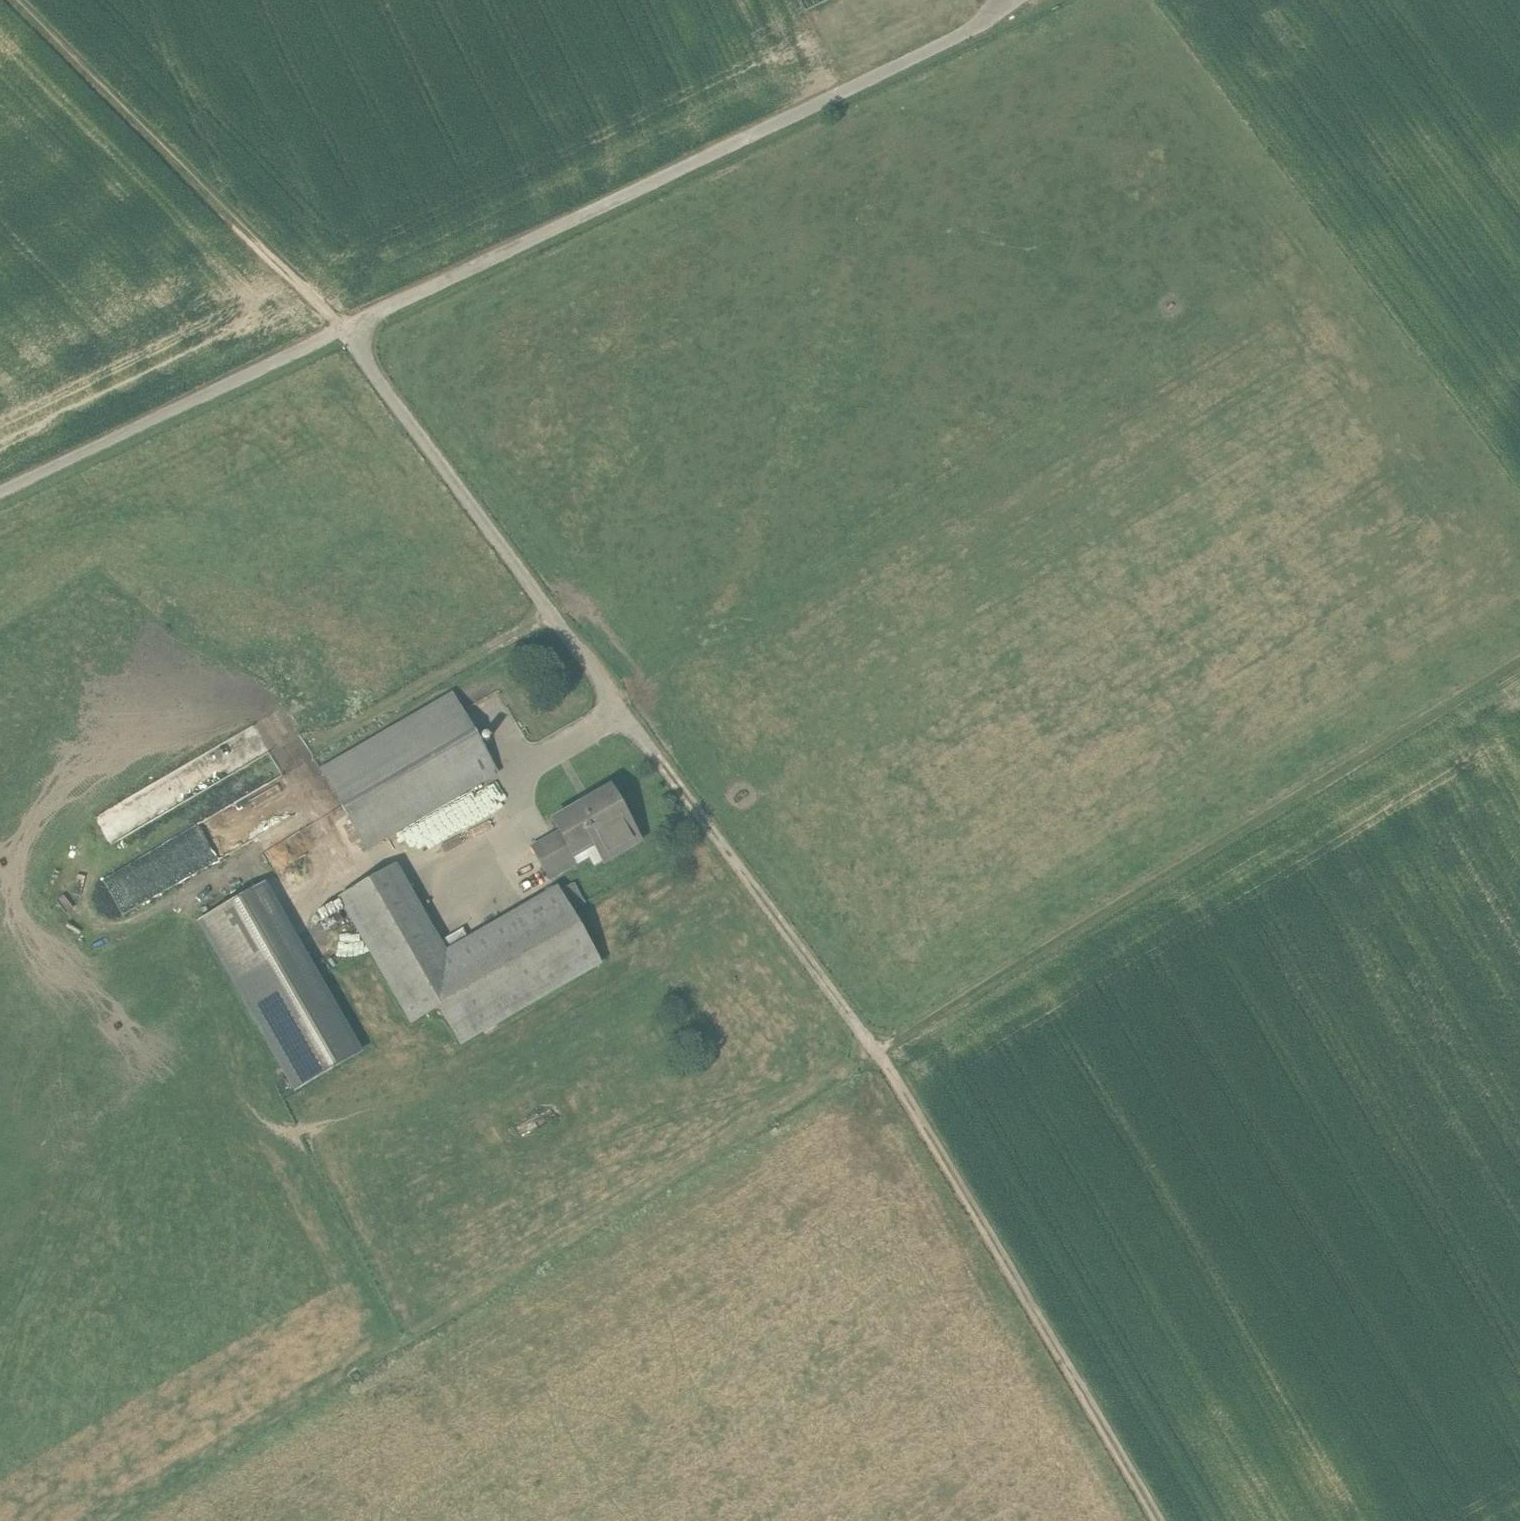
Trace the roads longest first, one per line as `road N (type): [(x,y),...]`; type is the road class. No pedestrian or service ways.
road 1 (track): [(0,494),(1004,14),(1010,0)]
road 2 (track): [(876,1051),(1519,662)]
road 3 (track): [(876,1051),(1154,1520)]
road 4 (track): [(344,332),(16,0)]

